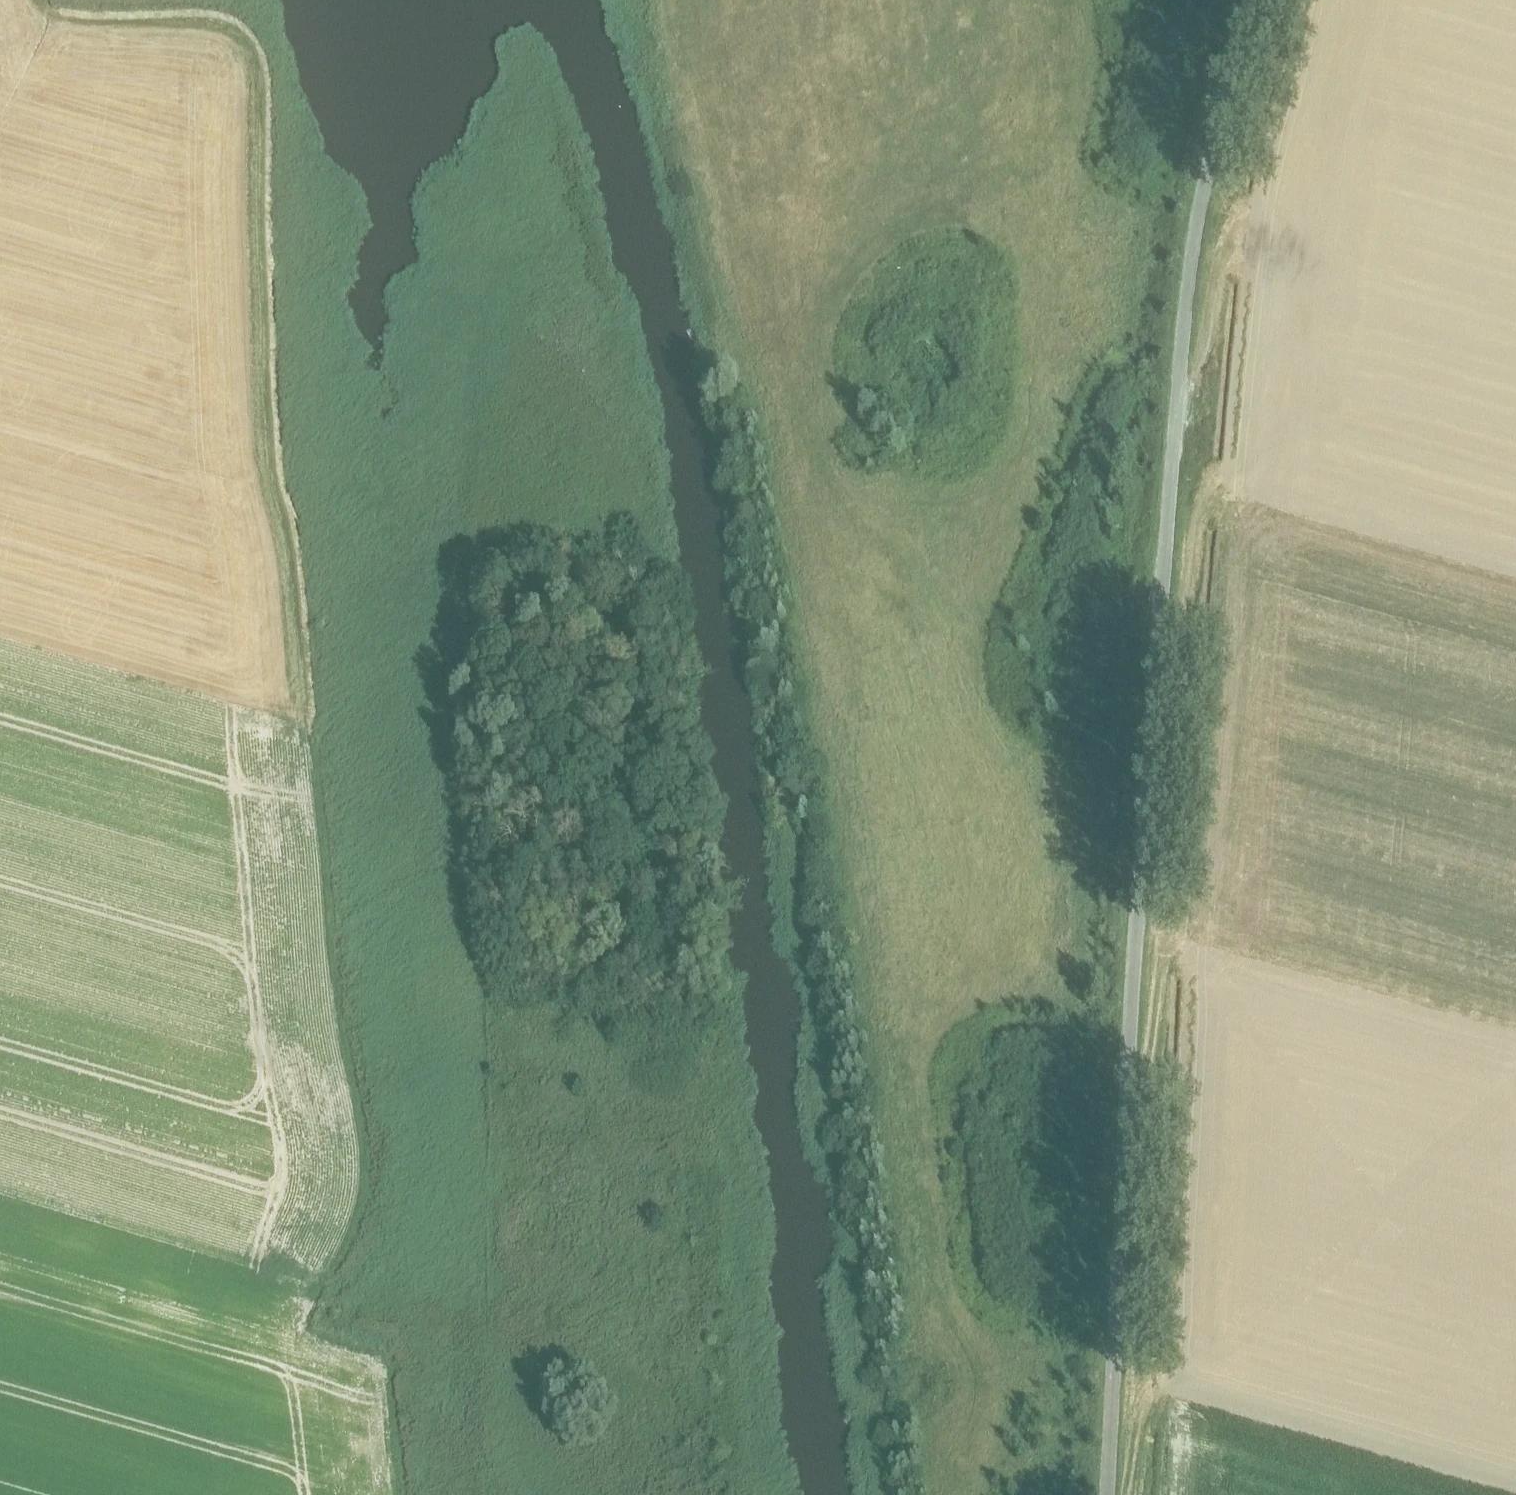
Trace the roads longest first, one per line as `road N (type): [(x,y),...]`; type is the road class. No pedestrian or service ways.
road 1 (unclassified): [(1107,1494),(1127,1077),(1184,322),(1211,152),(1250,0)]

